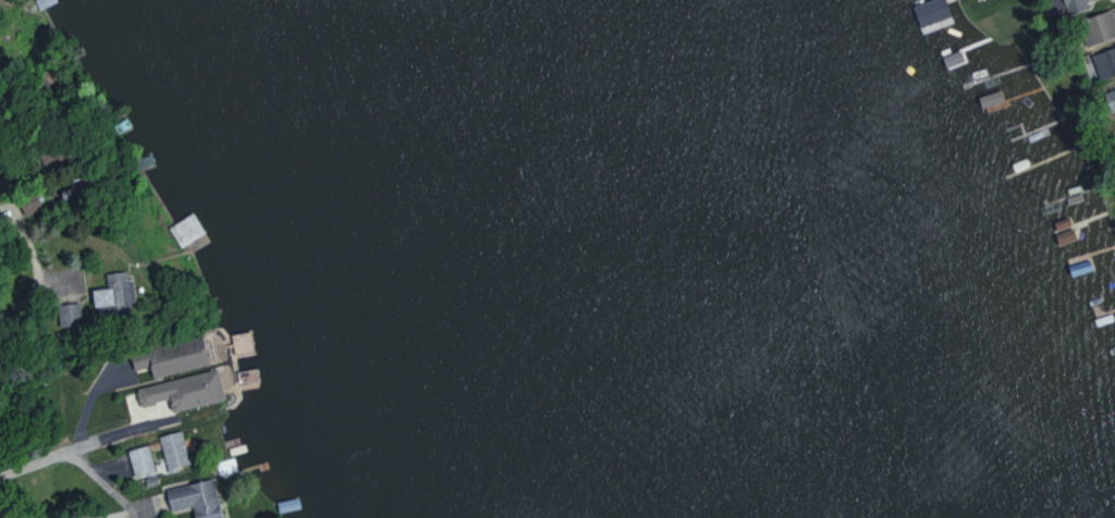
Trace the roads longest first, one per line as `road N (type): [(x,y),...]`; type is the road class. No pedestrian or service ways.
road 1 (residential): [(0,310),(15,237),(0,140)]
road 2 (residential): [(70,449),(191,409)]

